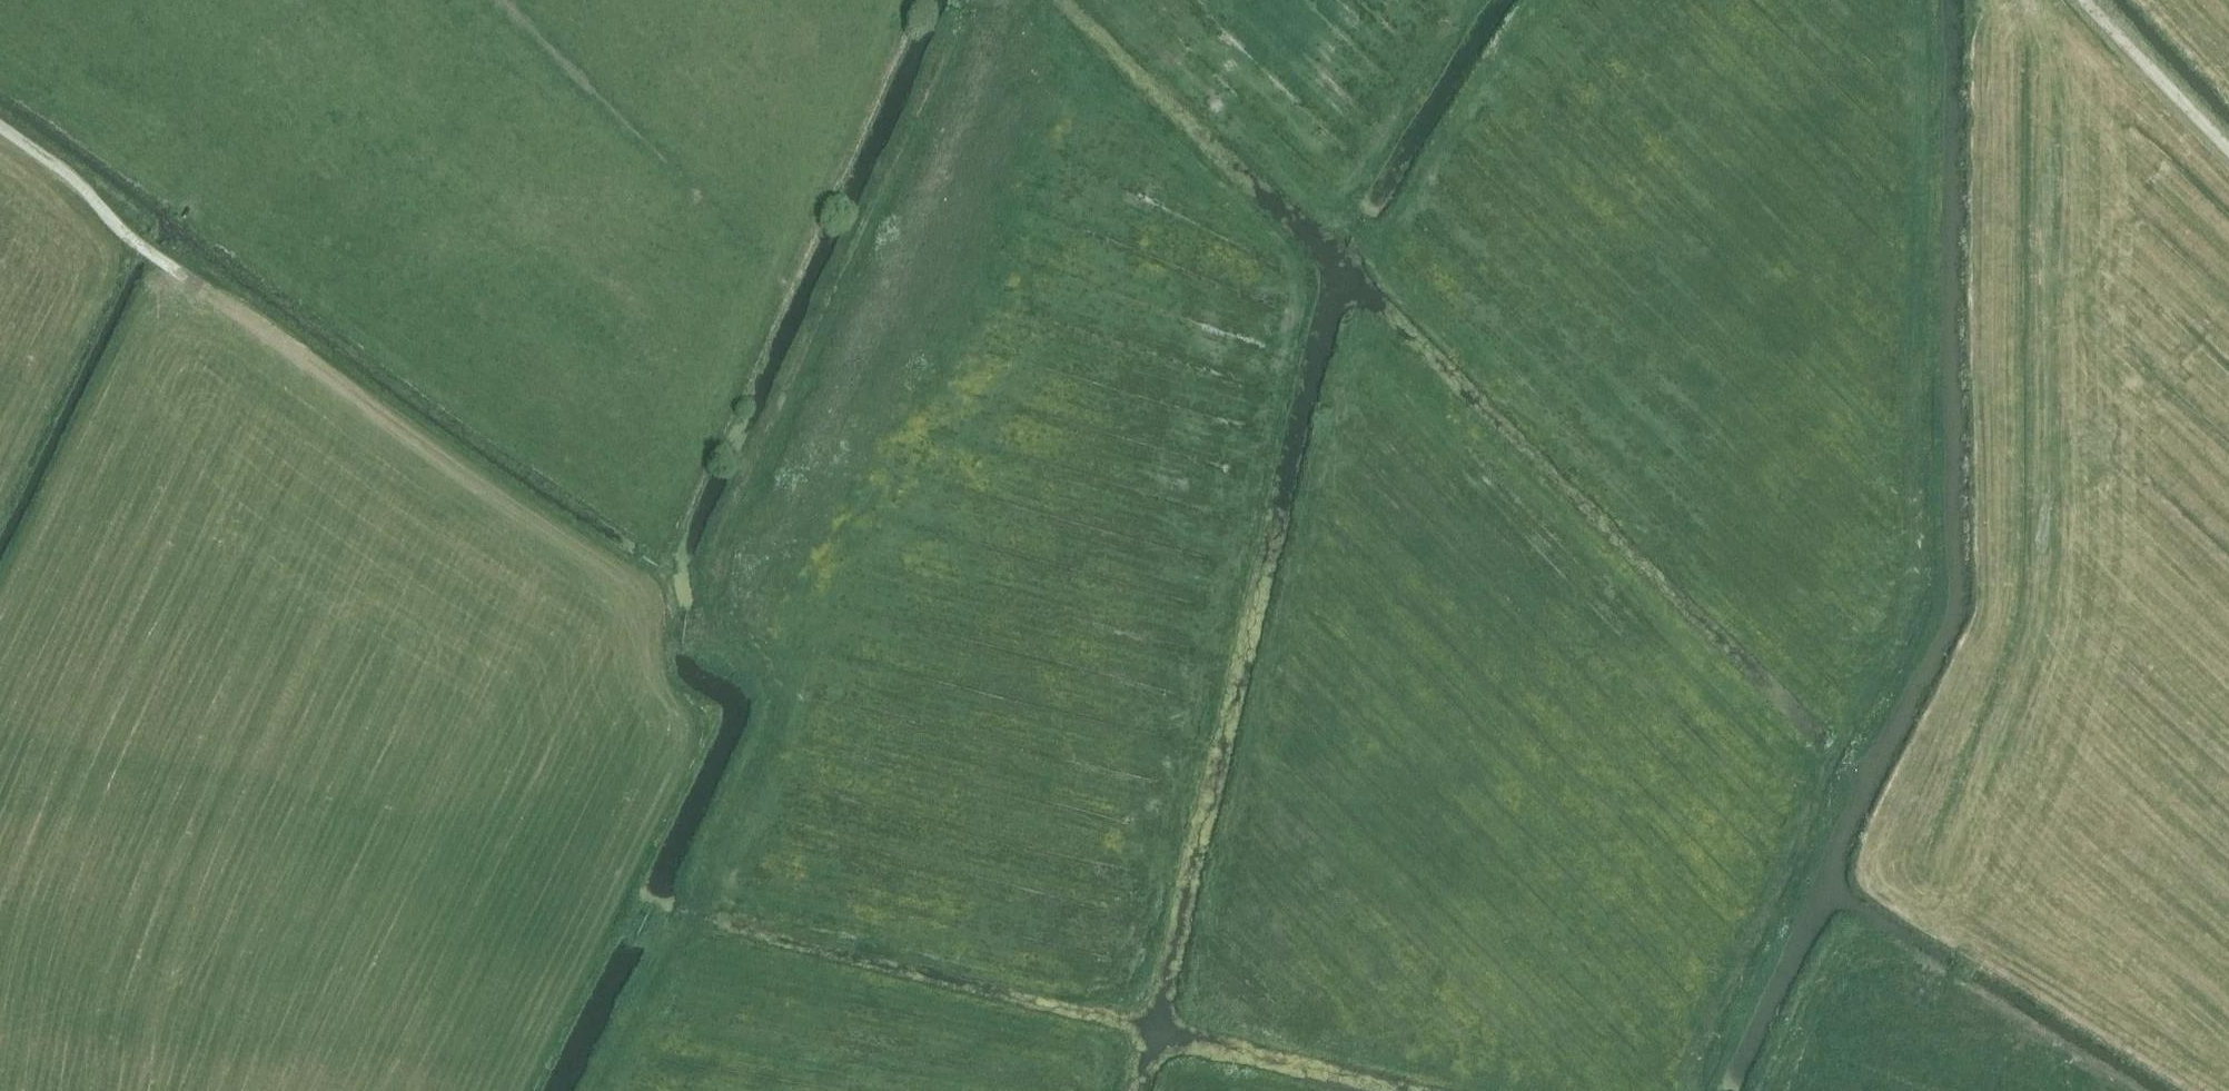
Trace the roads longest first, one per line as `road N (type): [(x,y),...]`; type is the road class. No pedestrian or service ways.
road 1 (track): [(202,288),(0,125)]
road 2 (track): [(2086,0),(2228,147)]

